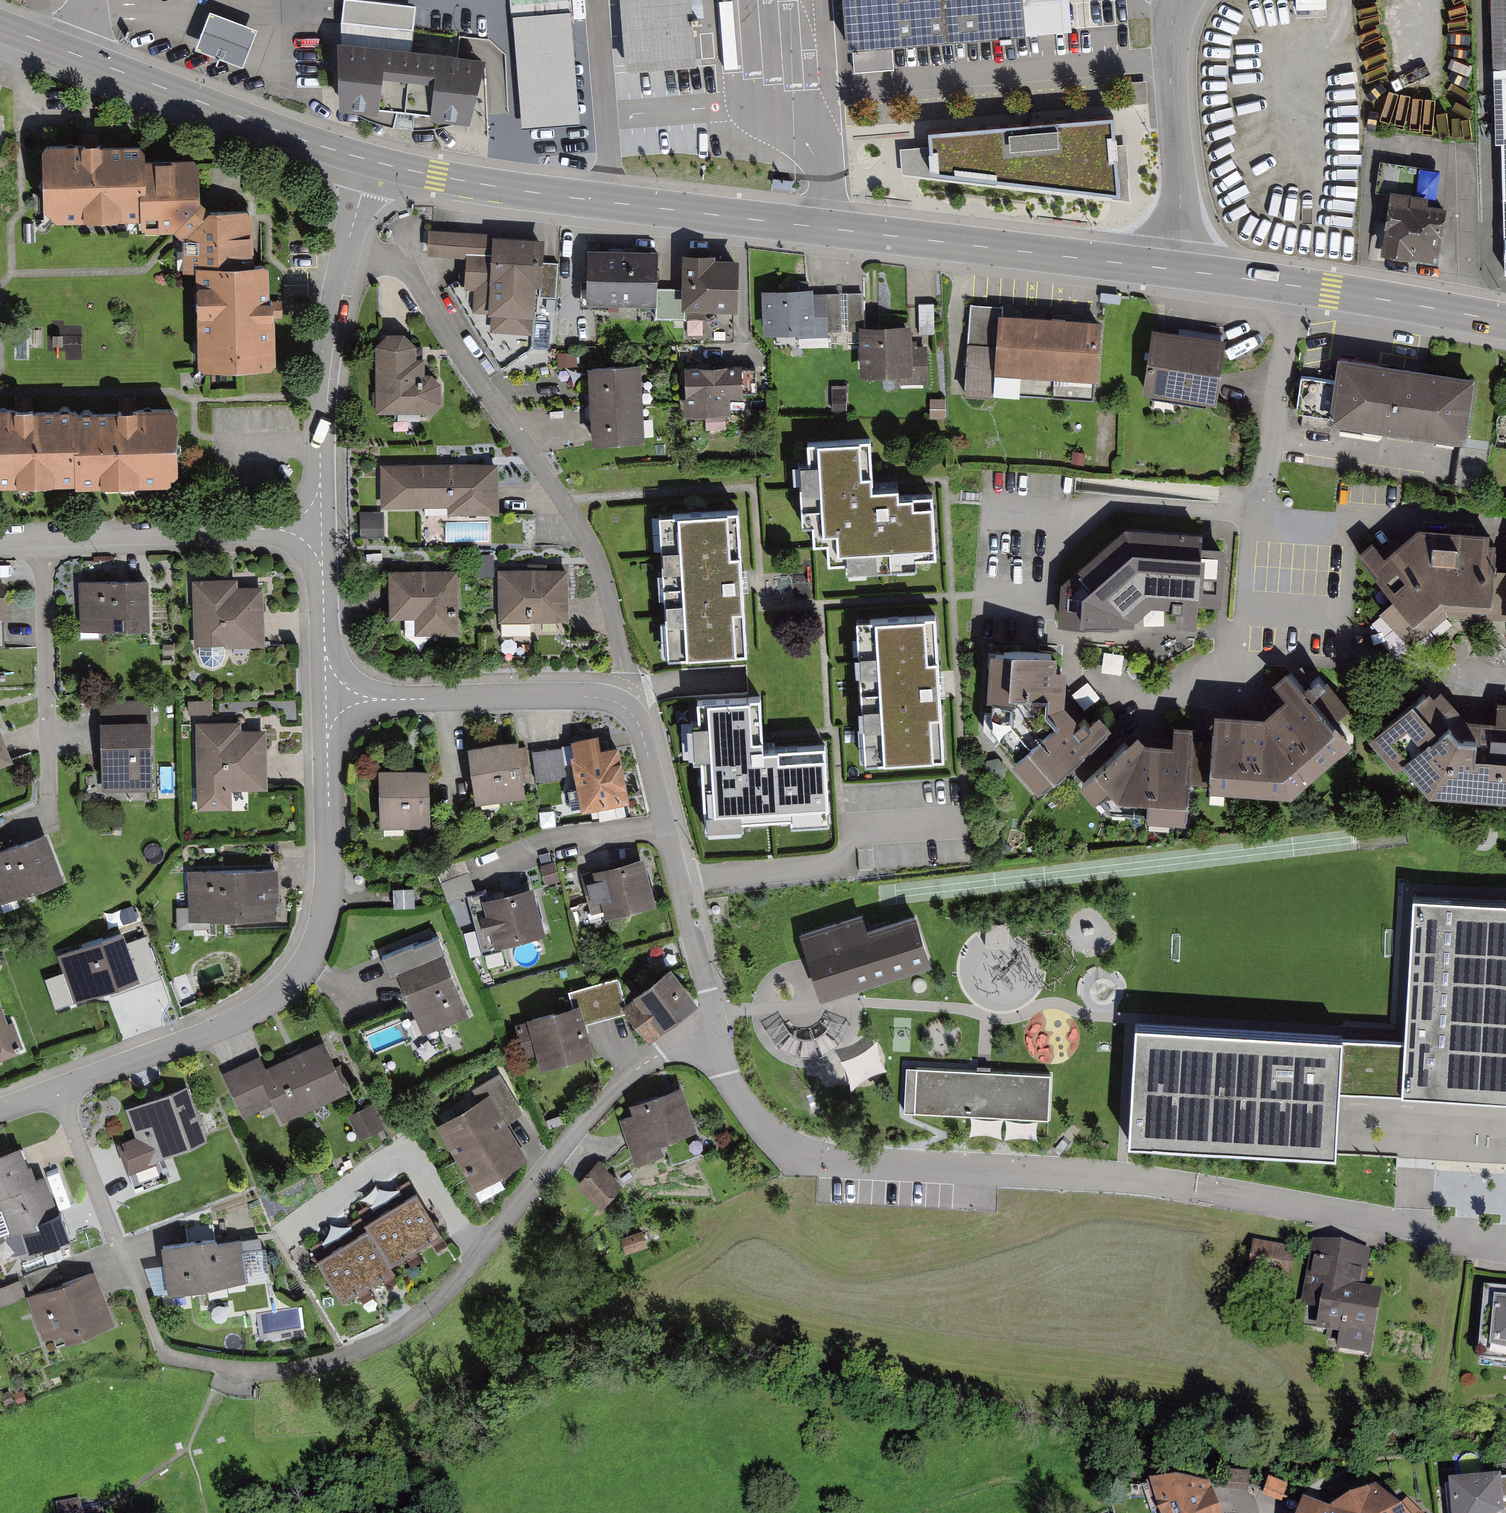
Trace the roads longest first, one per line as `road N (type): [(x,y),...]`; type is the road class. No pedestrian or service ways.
road 1 (residential): [(59,1090),(163,1354),(223,1367),(319,1366),(423,1315),(592,1113),(671,1049),(707,1040)]
road 2 (residential): [(1505,1242),(1120,1178),(819,1159),(786,1145),(747,1110),(707,1040)]
road 3 (secondary): [(1182,271),(506,188),(372,161)]
road 4 (residential): [(618,702),(624,673),(604,569),(564,499),(409,274),(399,262),(347,251)]
road 5 (residential): [(327,699),(330,885),(309,966),(235,1024),(59,1090)]
road 6 (residential): [(707,1040),(711,1011),(641,731),(618,702)]
road 7 (residential): [(0,537),(321,528)]
road 8 (secondary): [(372,161),(73,53)]
road 9 (residential): [(618,702),(327,699)]
road 10 (residential): [(347,251),(322,399),(321,528)]
road 11 (residential): [(1182,271),(1169,59),(1179,0)]
road 12 (residential): [(1295,286),(1261,495),(1249,513)]
road 13 (secondary): [(1505,322),(1295,286)]
road 14 (residential): [(321,528),(327,699)]

